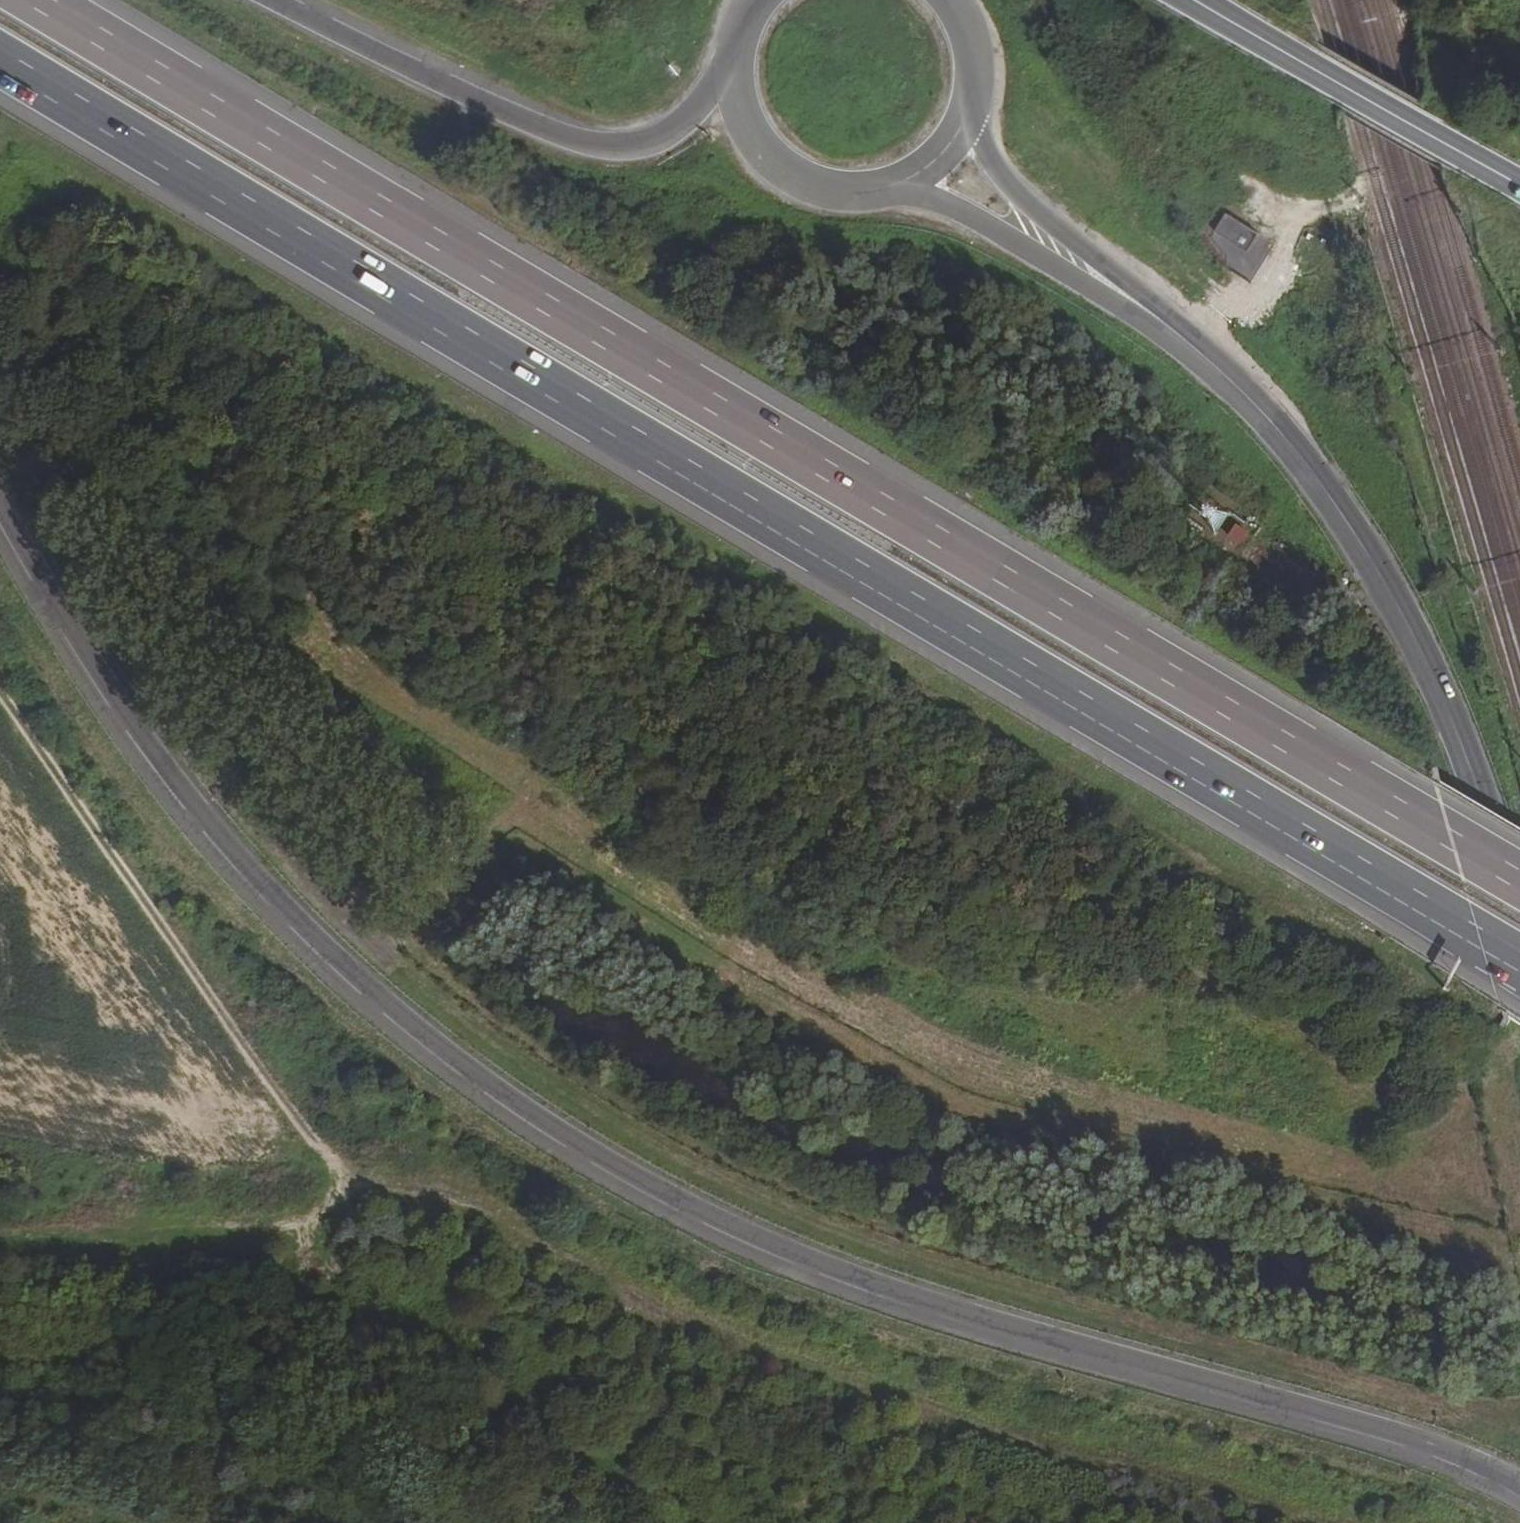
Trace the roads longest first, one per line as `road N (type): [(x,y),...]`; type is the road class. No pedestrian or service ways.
road 1 (motorway): [(0,528),(171,797),(253,892),(348,986),(558,1146),(681,1219),(820,1278),(1379,1441),(1519,1496)]
road 2 (motorway): [(0,57),(1519,955)]
road 3 (motorway): [(1519,874),(40,0)]
road 4 (track): [(347,1176),(476,1213),(654,1316),(1300,1522)]
road 5 (track): [(0,686),(347,1176),(337,1198),(294,1227),(254,1230)]
road 6 (tertiary): [(1519,926),(1442,693),(1390,591),(1272,423),(1165,323)]
road 7 (motorway): [(735,39),(682,124),(651,146),(617,150),(458,97),(272,0)]
road 8 (primary): [(1191,0),(1519,190)]
road 9 (tertiary): [(1165,323),(1023,200),(984,128),(974,69)]
road 10 (tertiary): [(879,193),(947,209),(1165,323)]
road 11 (track): [(0,1226),(254,1230)]
road 12 (primary): [(735,39),(737,112),(755,148),(829,194),(879,193)]
road 13 (primary): [(879,193),(919,177),(949,149),(970,114),(974,69)]

